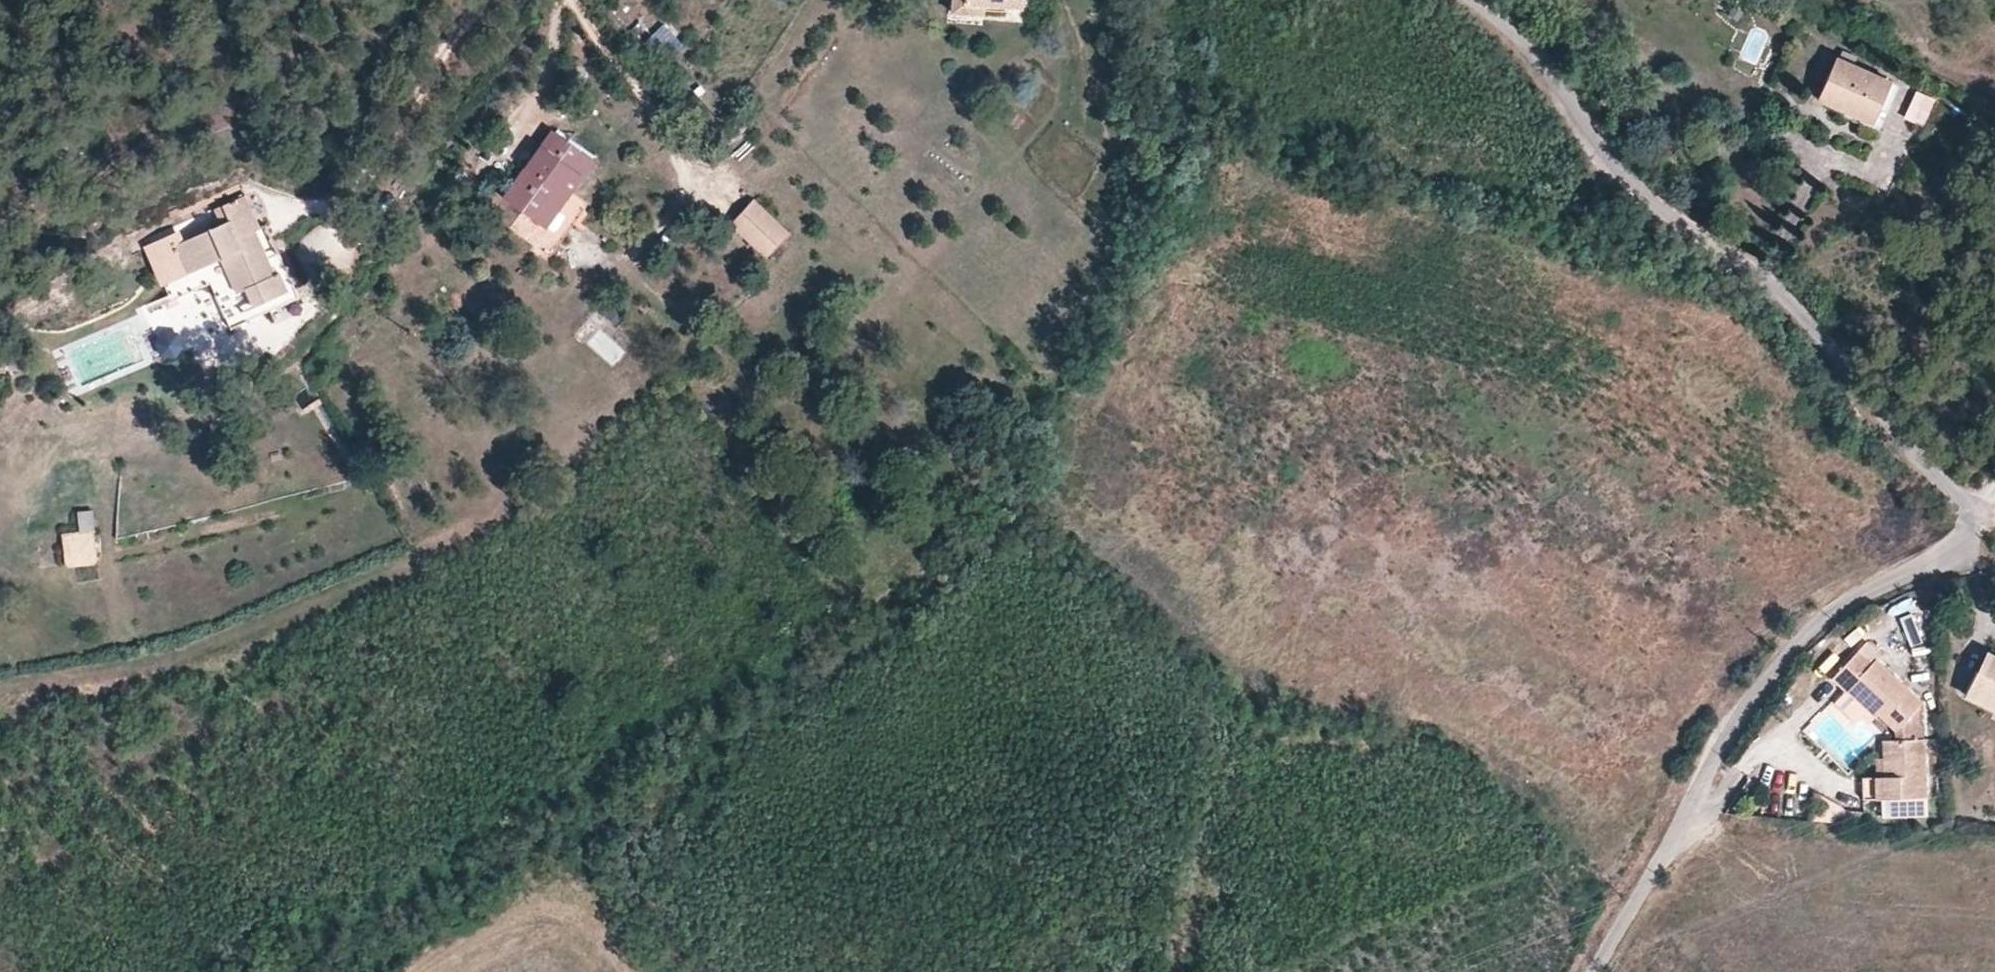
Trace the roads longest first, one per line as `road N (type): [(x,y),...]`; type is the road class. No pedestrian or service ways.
road 1 (unclassified): [(1477,0),(1556,76),(1623,172),(1710,227),(1973,514)]
road 2 (unclassified): [(1973,514),(1955,553),(1821,623),(1790,655),(1735,739),(1681,871),(1611,971)]
road 3 (track): [(412,560),(173,660),(0,689)]

